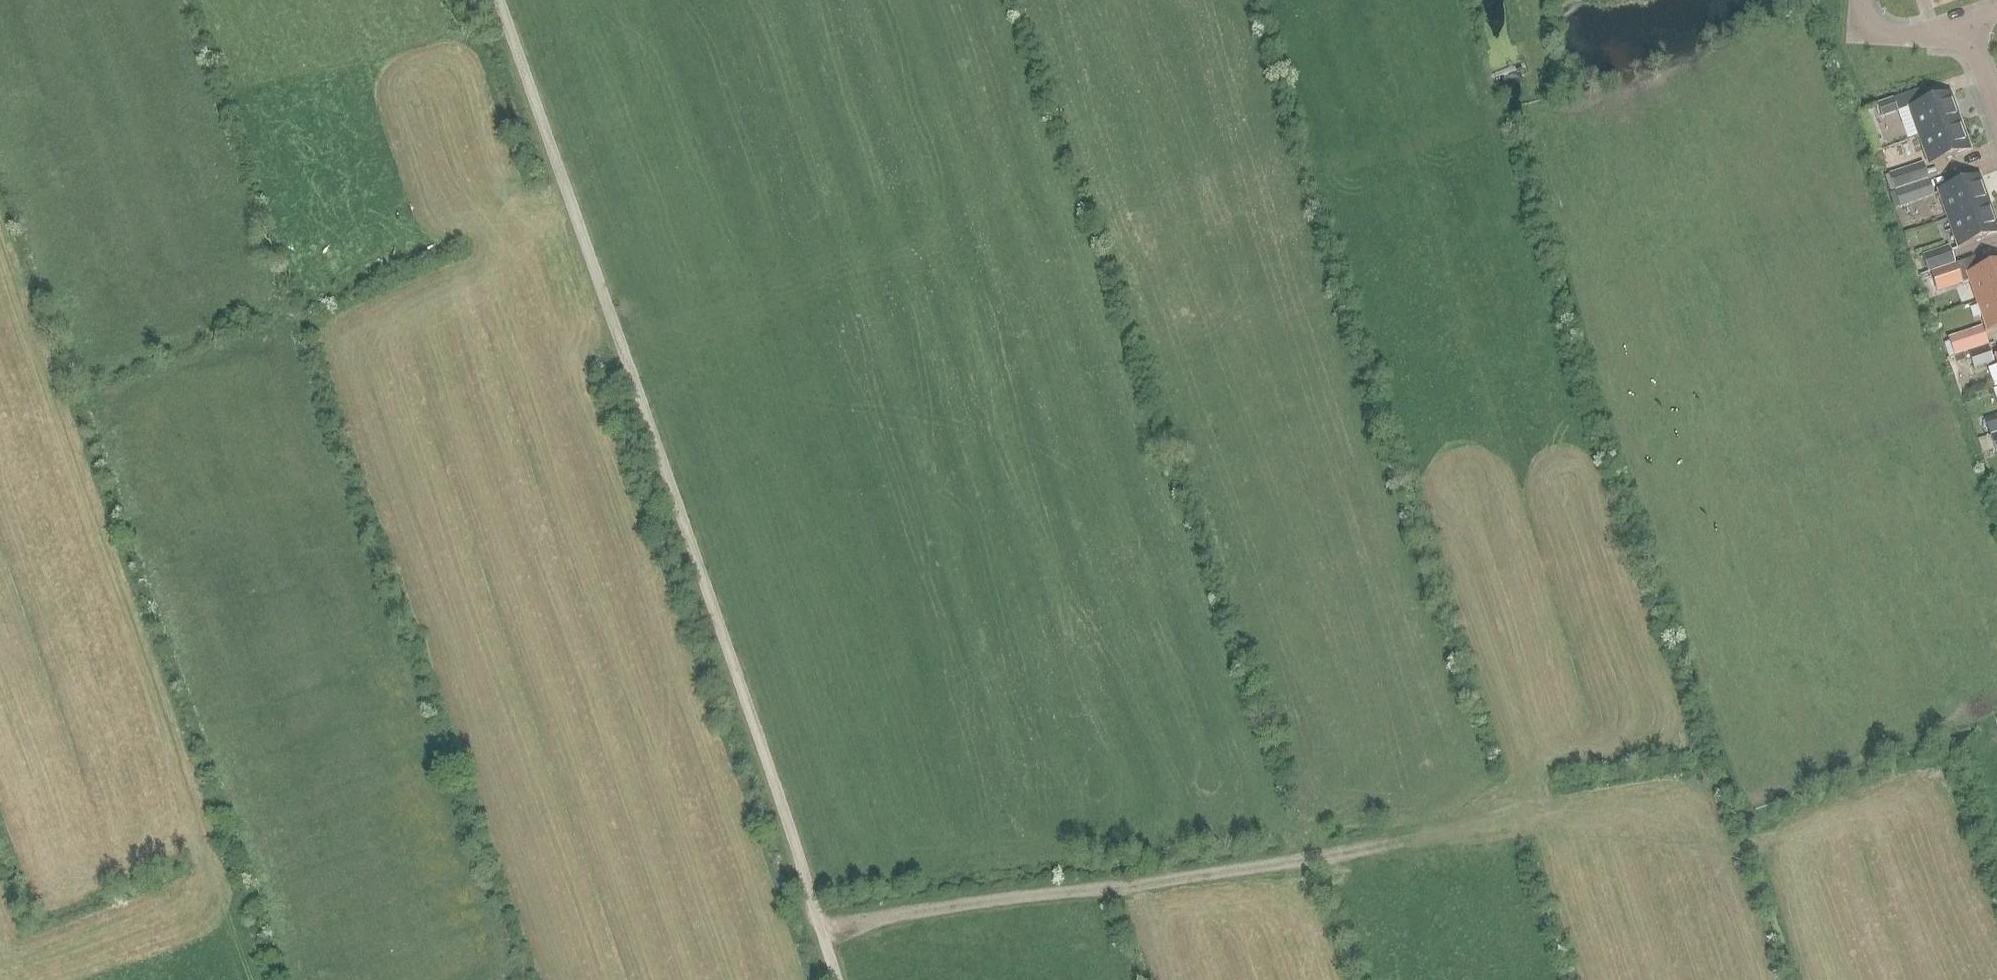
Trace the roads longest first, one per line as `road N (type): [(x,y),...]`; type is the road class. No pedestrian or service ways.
road 1 (residential): [(1967,19),(1914,36),(1879,33),(1860,0)]

